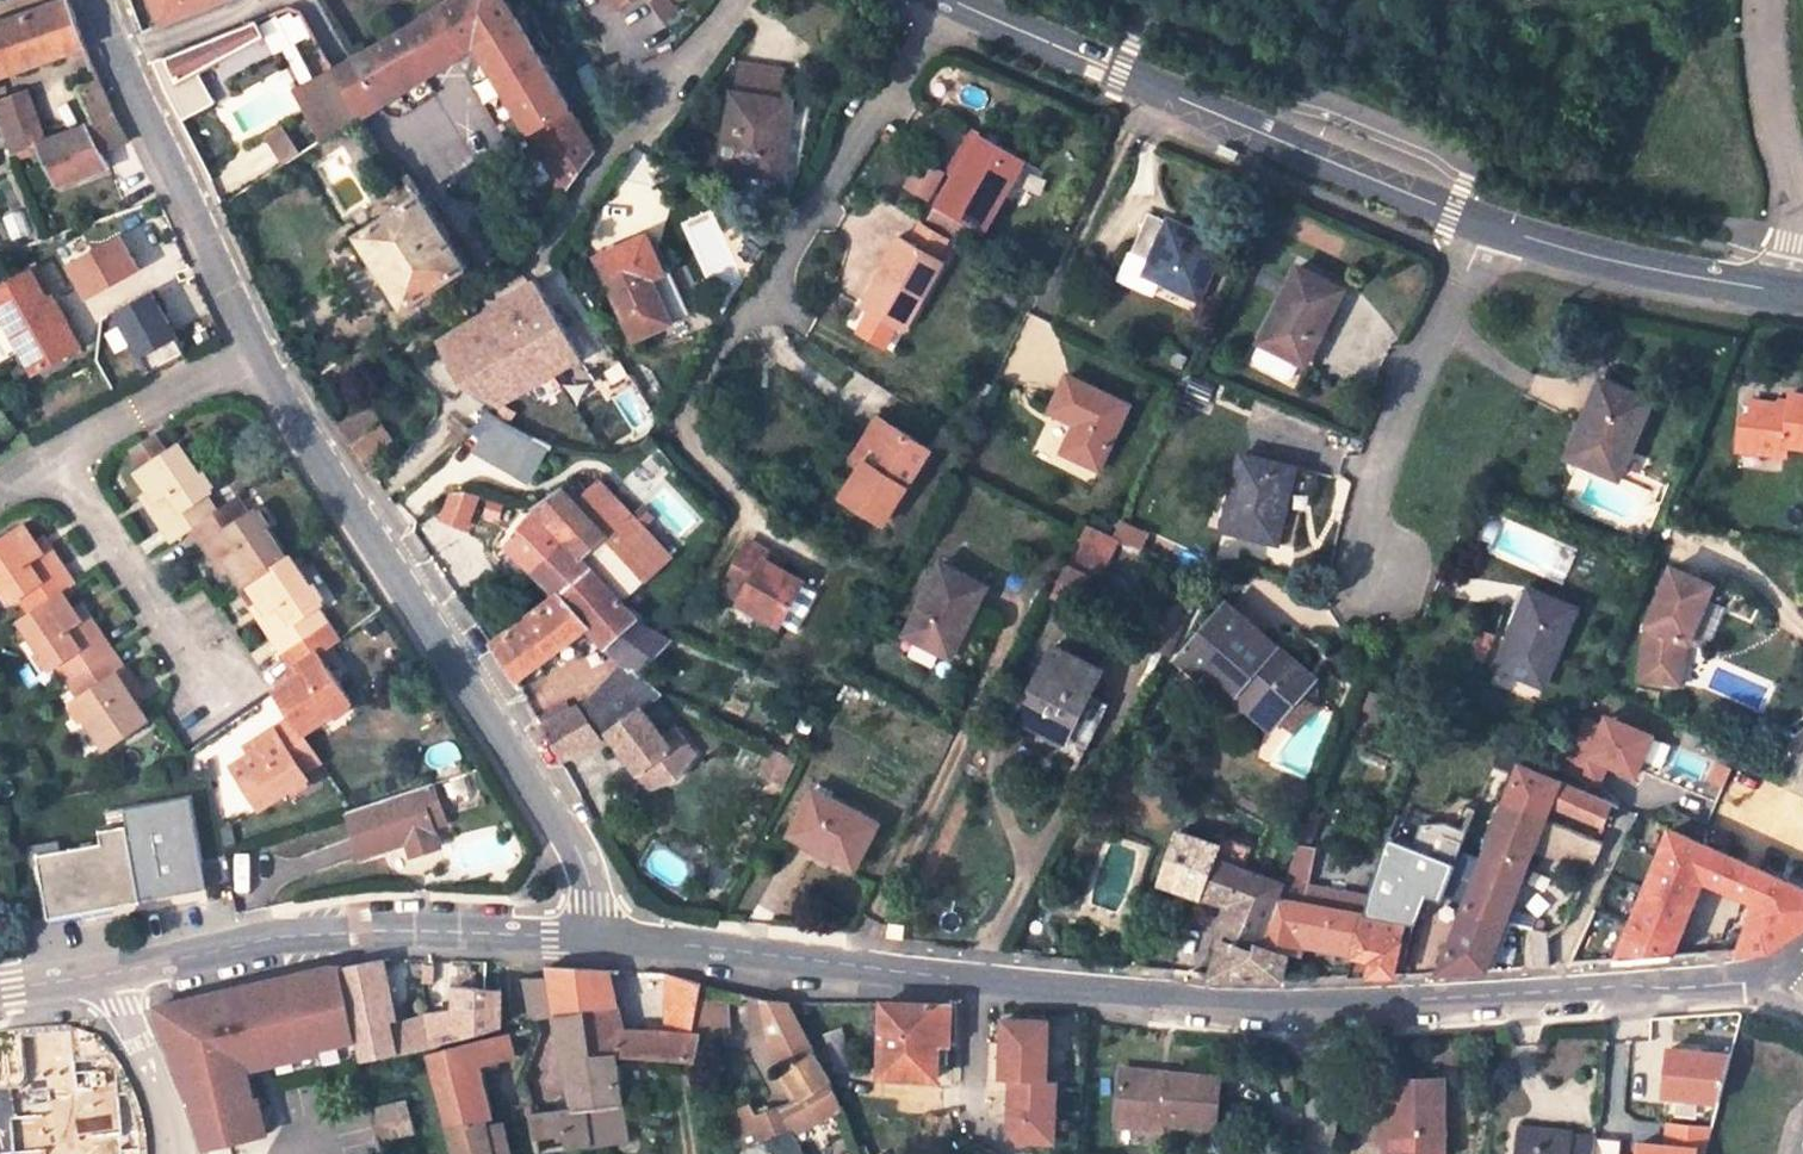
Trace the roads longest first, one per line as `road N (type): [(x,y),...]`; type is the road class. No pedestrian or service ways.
road 1 (secondary): [(1802,294),(1681,277),(1485,227),(959,0)]
road 2 (unclassified): [(625,938),(1191,1005),(1322,1008)]
road 3 (unclassified): [(262,350),(625,938)]
road 4 (unclassified): [(98,967),(392,920),(625,938)]
road 5 (unclassified): [(1322,1008),(1747,979),(1772,971)]
road 6 (unclassified): [(91,0),(262,350)]
road 7 (residential): [(215,698),(54,462)]
road 8 (residential): [(1802,248),(1778,170),(1753,0)]
road 9 (residential): [(54,462),(262,350)]
road 10 (residential): [(98,967),(166,1111),(167,1153)]
road 11 (residential): [(1315,1153),(1322,1008)]

